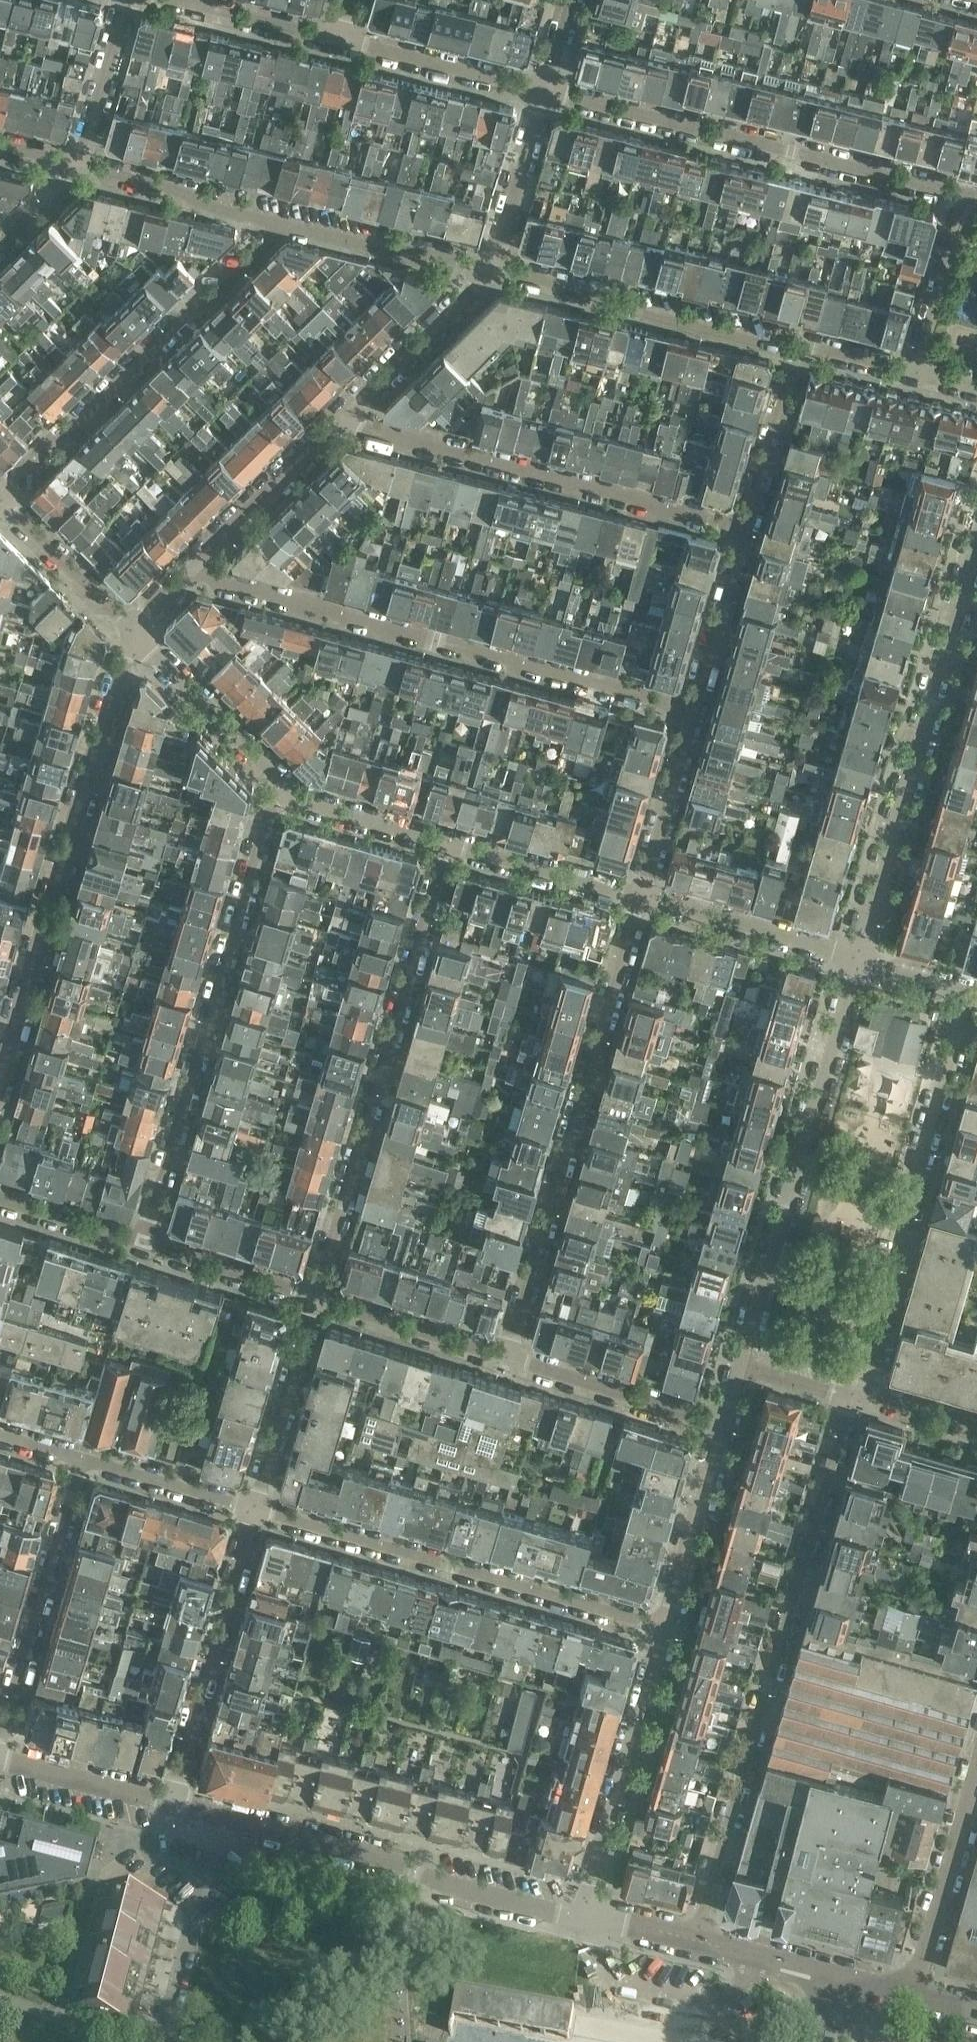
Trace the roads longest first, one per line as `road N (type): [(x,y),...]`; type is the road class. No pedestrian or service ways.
road 1 (residential): [(852,1397),(688,1938)]
road 2 (residential): [(188,575),(690,707)]
road 3 (residential): [(502,1358),(642,895)]
road 4 (residential): [(450,840),(317,1299)]
road 5 (residential): [(146,1243),(268,812),(288,795)]
road 6 (residential): [(131,631),(0,1084)]
road 7 (residential): [(976,534),(852,956)]
road 8 (residential): [(590,1918),(168,1800)]
road 9 (residential): [(256,1508),(666,1630)]
road 10 (residential): [(852,956),(740,1364)]
road 11 (residential): [(954,193),(544,90)]
road 12 (residential): [(745,531),(345,419)]
road 13 (residential): [(280,224),(0,491)]
road 14 (residential): [(794,348),(493,271)]
road 15 (residential): [(256,1508),(168,1800)]
road 16 (residential): [(590,1918),(666,1630)]
road 17 (residential): [(0,1741),(85,1458)]
road 18 (unclassified): [(590,1918),(615,1987),(711,2011),(747,1994),(764,1957)]
road 19 (residential): [(721,1424),(502,1358)]
road 20 (residential): [(976,1776),(919,1996)]
road 21 (residential): [(131,631),(288,795)]
road 22 (residential): [(188,575),(345,419)]
road 23 (residential): [(642,895),(852,956)]
road 24 (residential): [(493,271),(280,224)]
road 25 (residential): [(317,1299),(256,1508)]
road 26 (residential): [(280,224),(72,172)]
road 27 (residential): [(544,90),(337,38)]
road 28 (residential): [(666,1630),(721,1424)]
road 29 (residential): [(345,419),(493,271)]
road 30 (residential): [(450,840),(642,895)]
road 31 (residential): [(502,1358),(317,1299)]
road 32 (residential): [(690,707),(642,895)]
road 33 (residential): [(916,1209),(868,1395)]
road 34 (residential): [(794,348),(745,531)]
road 35 (residential): [(493,271),(544,90)]
road 36 (residential): [(0,498),(131,631)]
road 37 (residential): [(745,531),(690,707)]
road 38 (residential): [(954,193),(906,371)]
road 39 (residential): [(924,1173),(976,997)]
road 40 (residential): [(131,0),(72,172)]
road 41 (residential): [(317,1299),(146,1243)]
road 42 (residential): [(256,1508),(85,1458)]
road 43 (residential): [(168,1800),(0,1764)]
road 44 (residential): [(288,795),(450,840)]
road 45 (residential): [(337,38),(180,0)]
road 46 (residential): [(146,1243),(0,1195)]
road 47 (residential): [(852,956),(976,997)]

